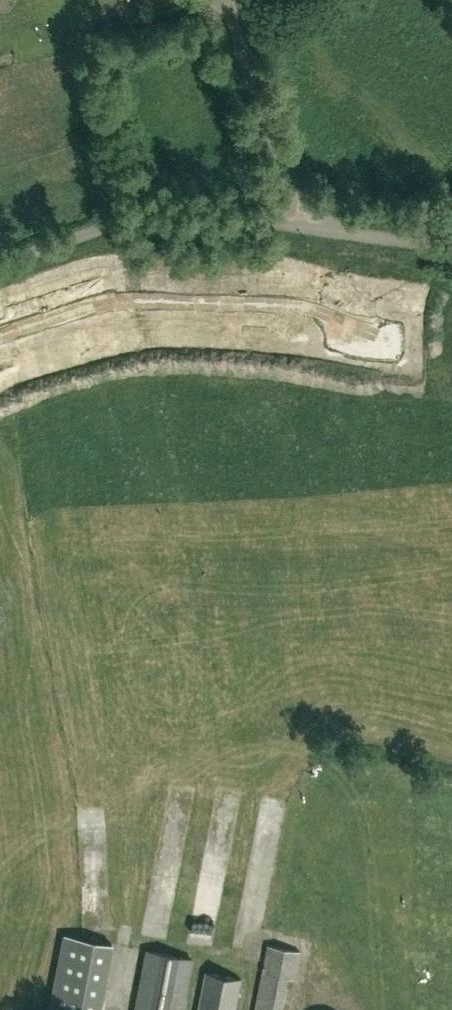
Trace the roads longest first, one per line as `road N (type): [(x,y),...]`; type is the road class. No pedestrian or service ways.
road 1 (unclassified): [(0,263),(116,223),(301,224)]
road 2 (unclassified): [(301,224),(227,0)]
road 3 (unclassified): [(451,242),(301,224)]

